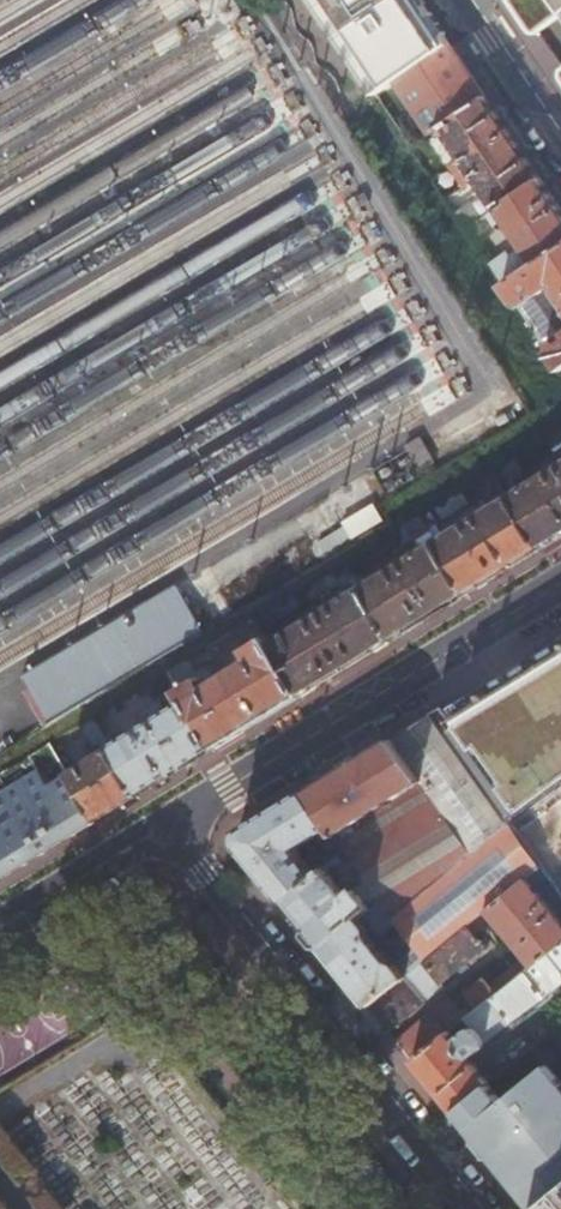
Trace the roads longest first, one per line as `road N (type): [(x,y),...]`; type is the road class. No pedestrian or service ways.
road 1 (residential): [(182,816),(490,1208)]
road 2 (tertiary): [(560,586),(182,816)]
road 3 (tertiary): [(182,816),(0,928)]
road 4 (residential): [(462,0),(560,147)]

